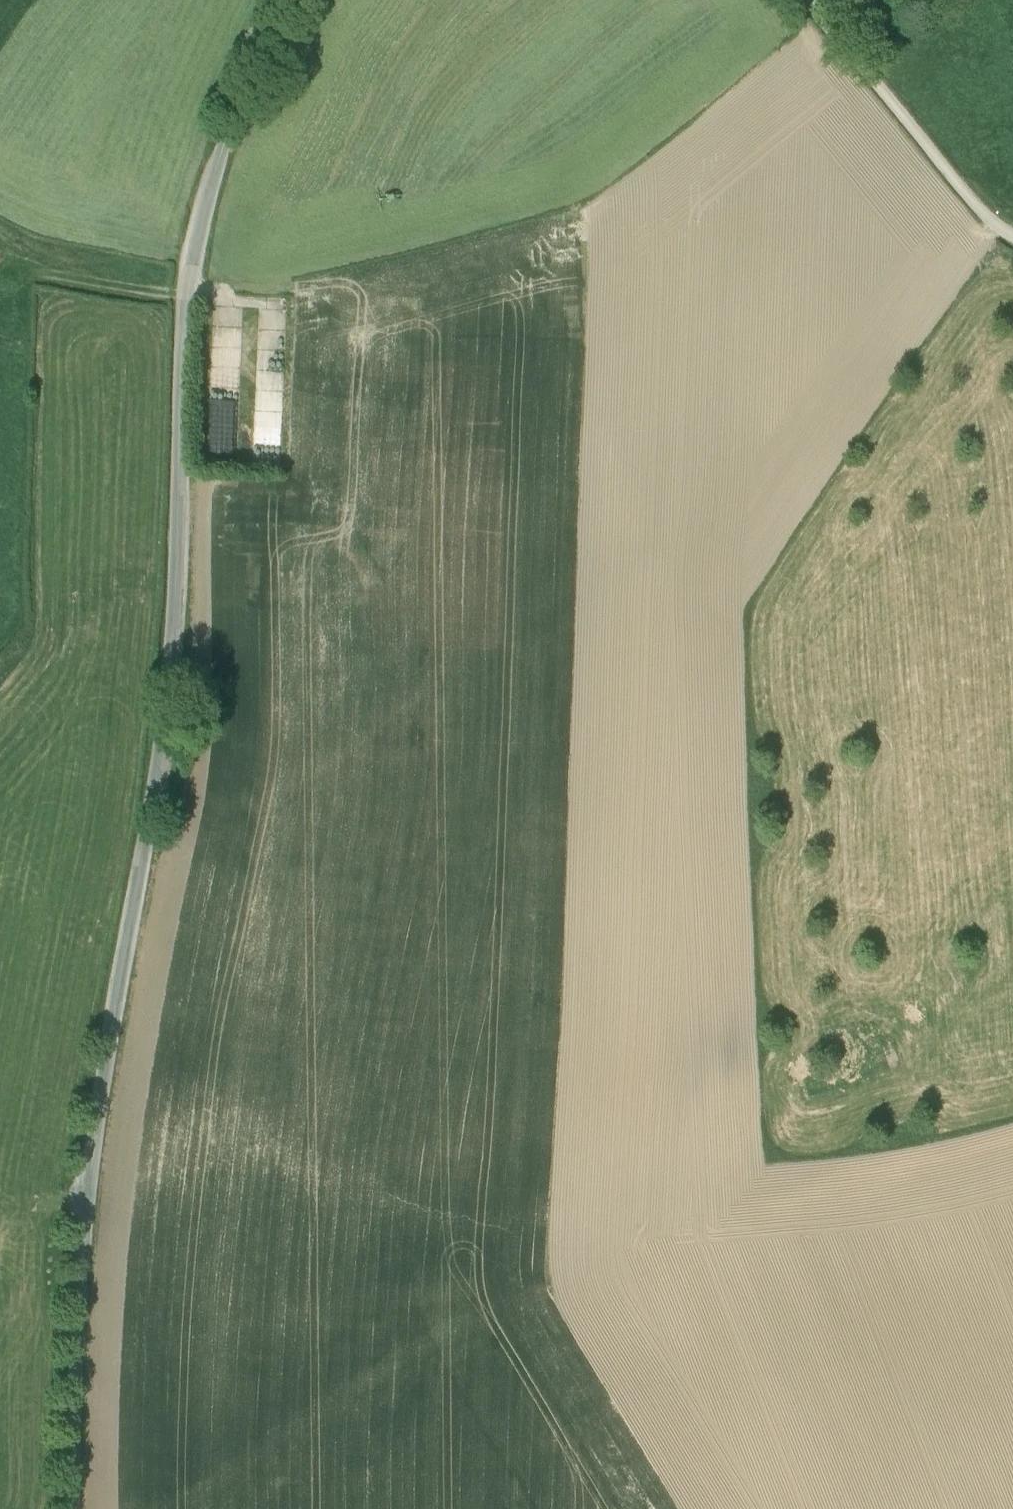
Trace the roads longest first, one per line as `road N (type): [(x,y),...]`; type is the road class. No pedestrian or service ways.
road 1 (unclassified): [(72,1508),(88,1180),(164,719),(190,284),(225,140),(291,0)]
road 2 (unclassified): [(1012,234),(974,202),(807,0)]

